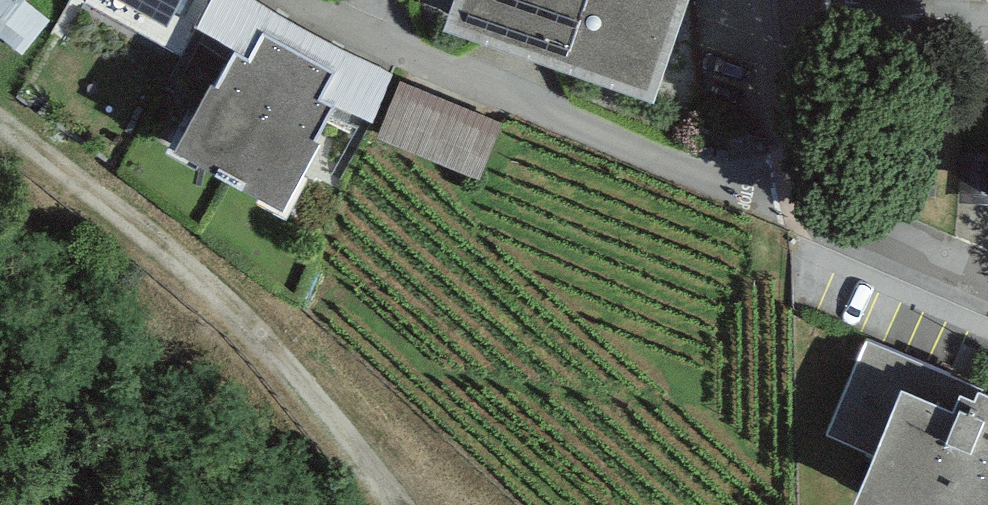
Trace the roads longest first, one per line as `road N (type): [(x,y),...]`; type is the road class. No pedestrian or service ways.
road 1 (residential): [(812,214),(302,0)]
road 2 (track): [(0,130),(245,323),(392,504)]
road 3 (residential): [(812,214),(797,0)]
road 4 (residential): [(987,288),(812,214)]

